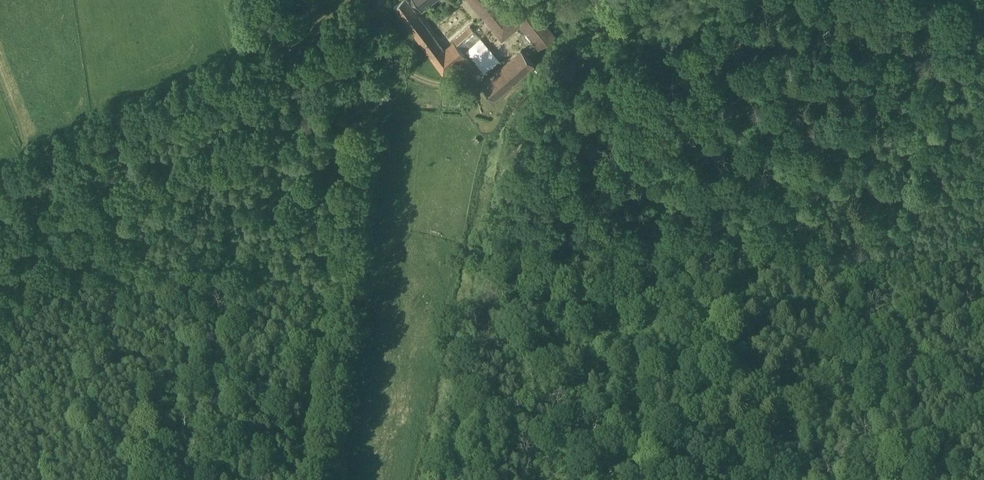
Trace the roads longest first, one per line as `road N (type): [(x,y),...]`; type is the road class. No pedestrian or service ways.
road 1 (track): [(386,0),(384,15),(252,72)]

